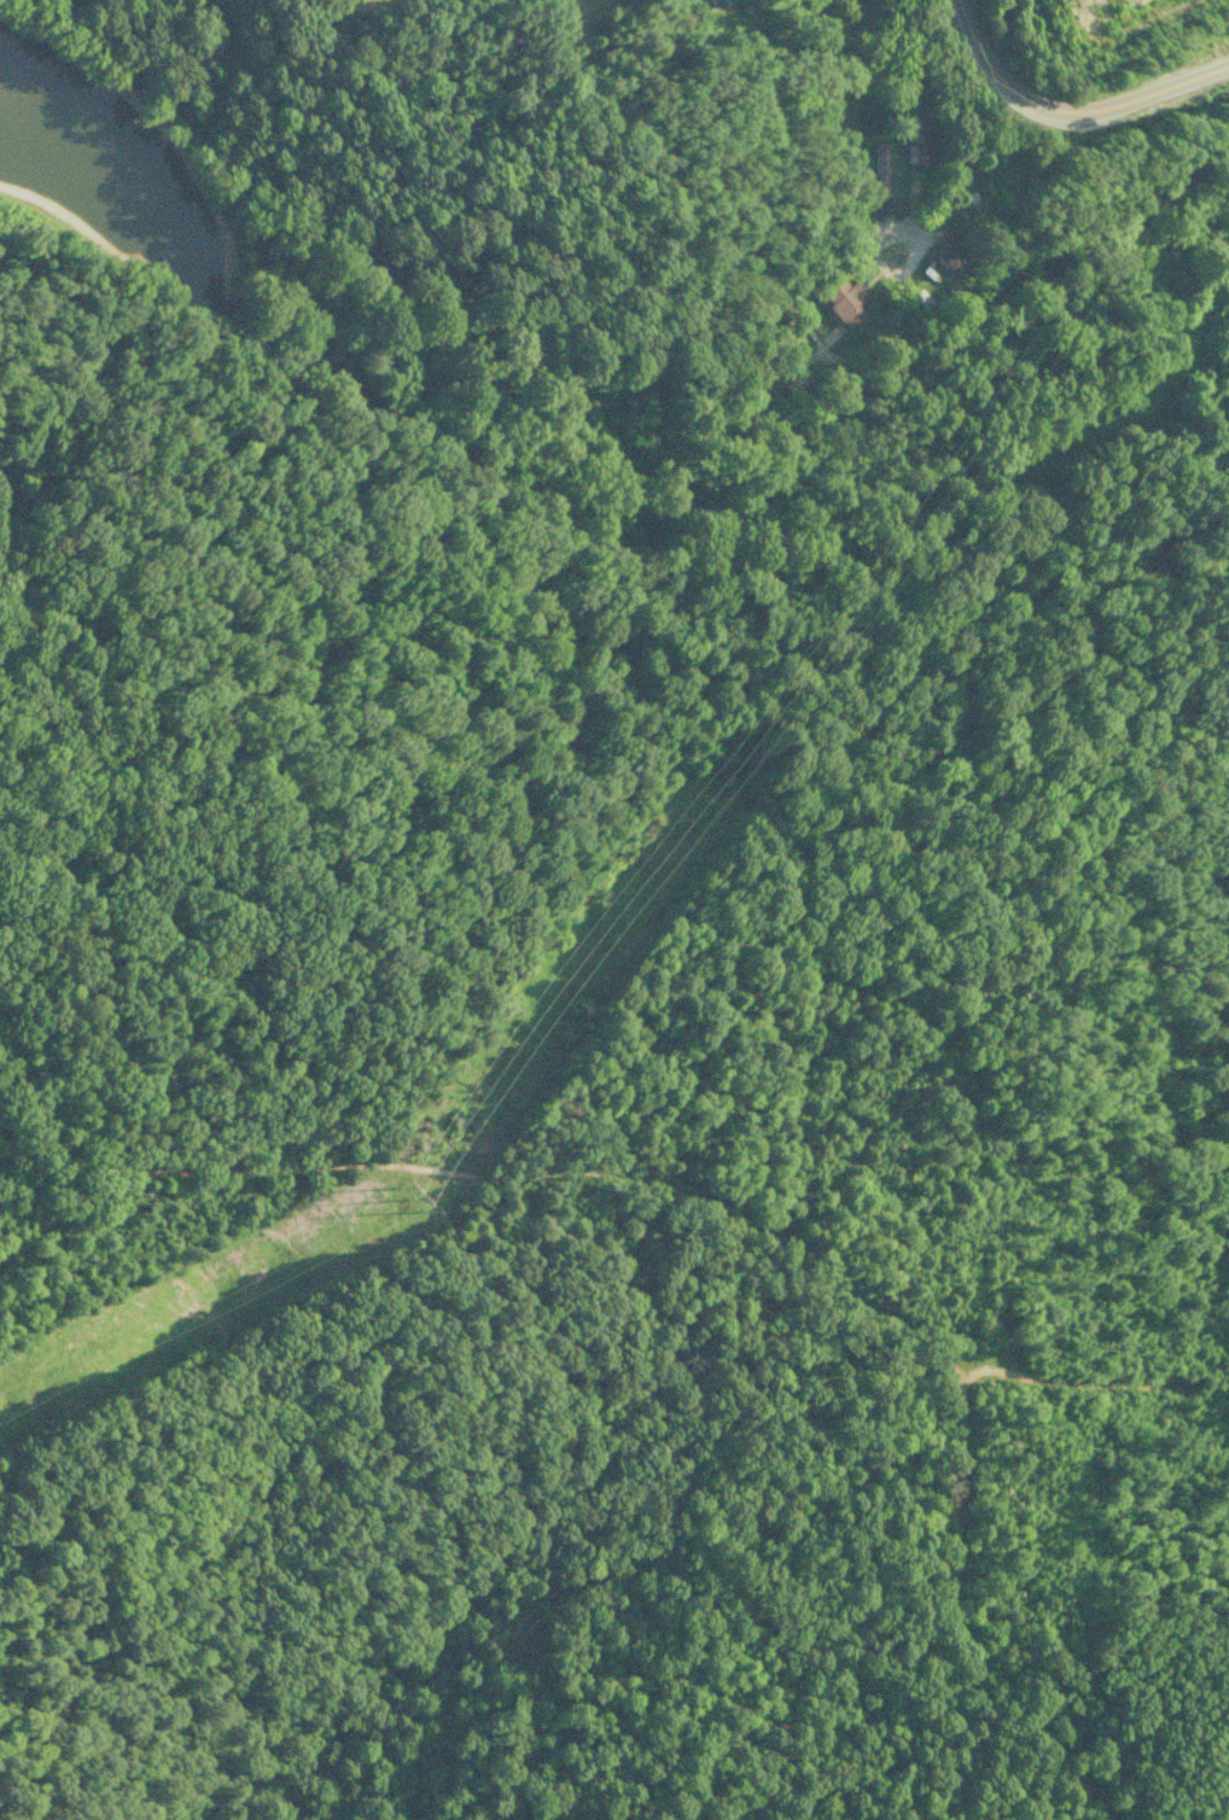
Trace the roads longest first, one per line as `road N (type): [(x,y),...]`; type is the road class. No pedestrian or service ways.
road 1 (tertiary): [(959,0),(998,78),(1014,97),(1043,109),(1112,113),(1228,67)]

